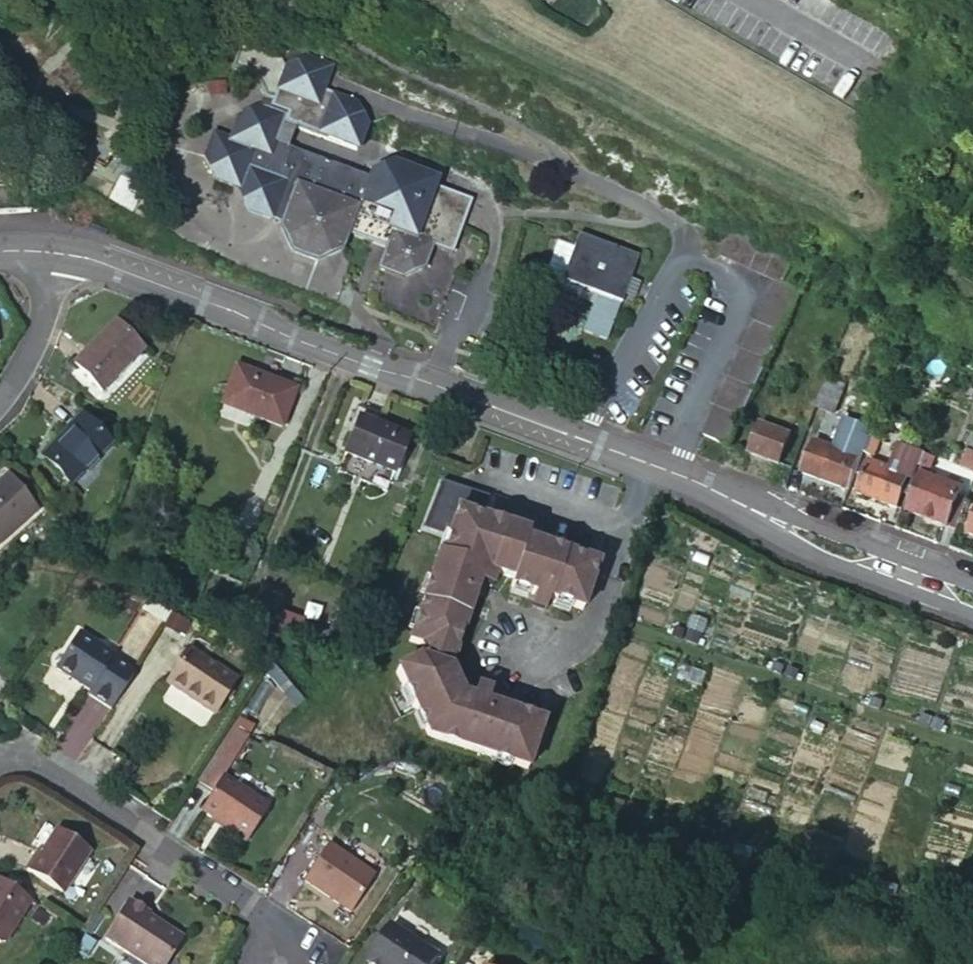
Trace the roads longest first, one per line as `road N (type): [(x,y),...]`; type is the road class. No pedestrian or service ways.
road 1 (tertiary): [(54,251),(235,308),(778,520)]
road 2 (residential): [(0,760),(40,763),(294,934),(277,963)]
road 3 (tertiary): [(778,520),(784,538),(812,554),(972,615)]
road 4 (tertiary): [(972,583),(799,519),(778,520)]
road 5 (residential): [(54,251),(40,333),(0,400)]
road 6 (residential): [(860,68),(743,0)]

